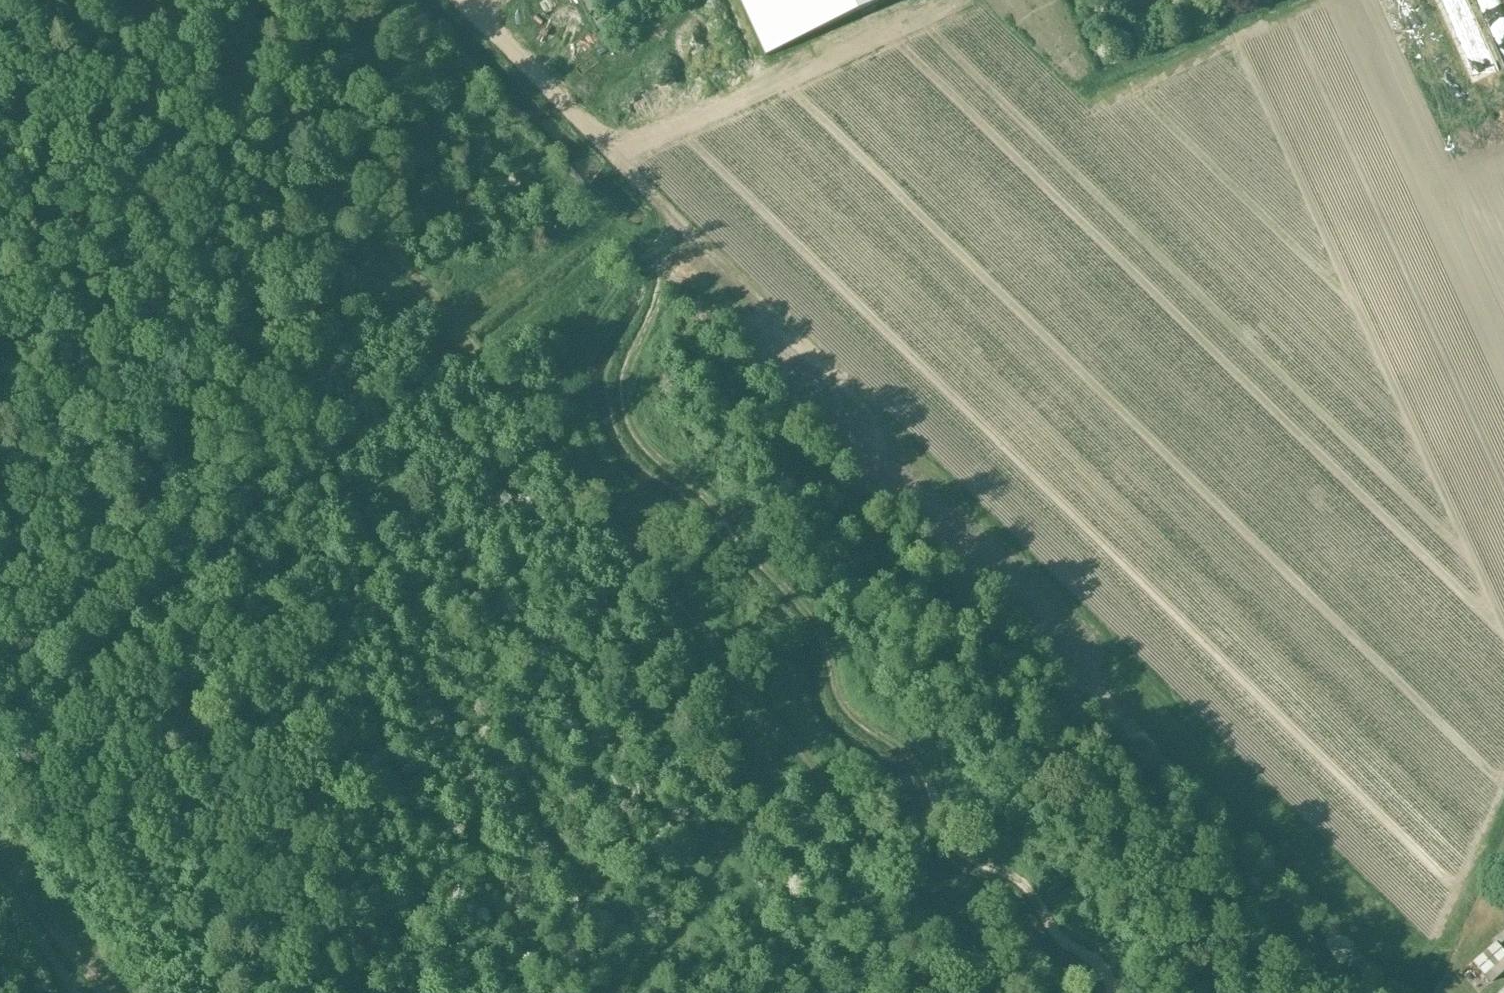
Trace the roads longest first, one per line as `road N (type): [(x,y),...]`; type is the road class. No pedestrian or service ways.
road 1 (track): [(992,992),(293,117),(203,27),(147,0)]
road 2 (track): [(0,888),(75,992)]

